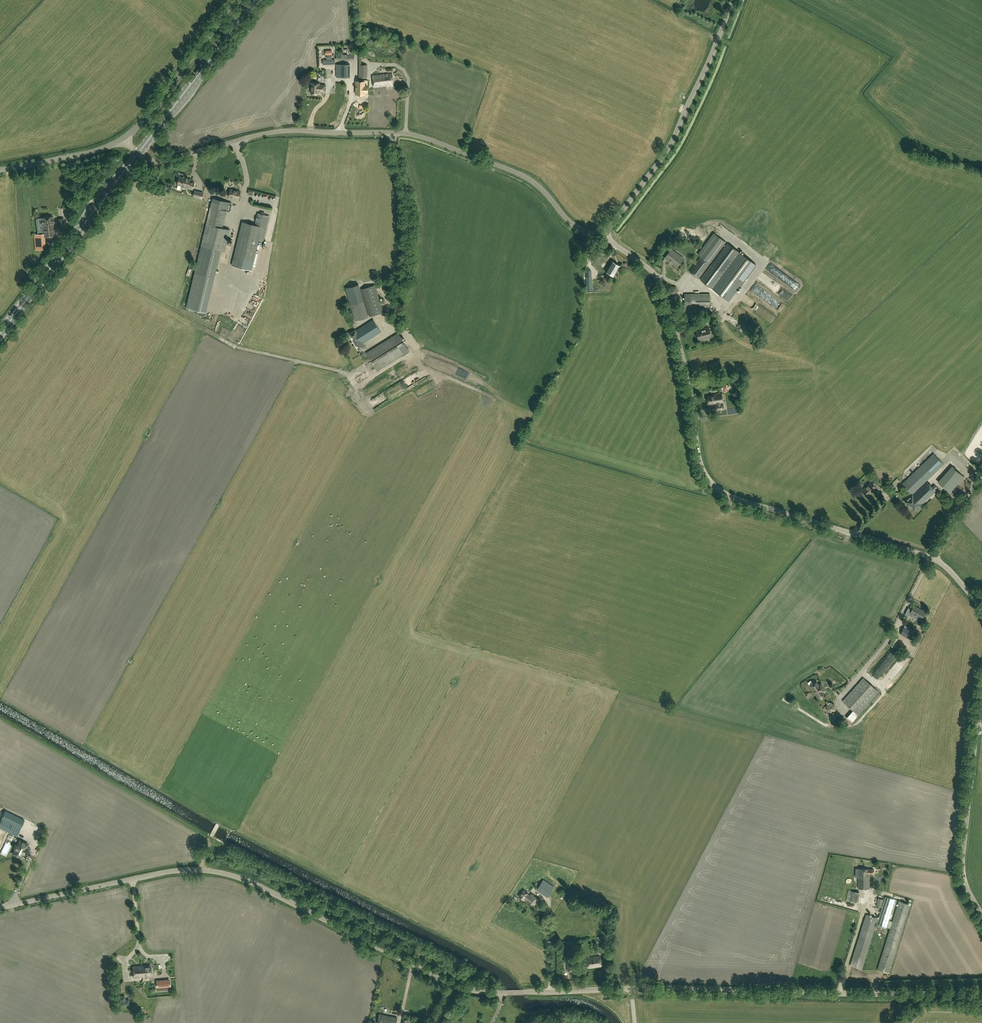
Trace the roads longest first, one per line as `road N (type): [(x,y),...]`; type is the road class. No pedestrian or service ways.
road 1 (unclassified): [(981,993),(481,991),(445,982),(256,885),(202,870),(0,908)]
road 2 (unclassified): [(981,611),(935,558),(758,505),(712,482),(666,295),(656,275),(605,232)]
road 3 (unclassified): [(605,232),(577,228),(524,176),(401,133),(283,131),(148,159)]
road 4 (unclassified): [(605,232),(670,146),(733,0)]
road 5 (primary): [(0,334),(139,152)]
road 6 (unclassified): [(981,911),(962,867),(981,694)]
road 7 (primary): [(139,152),(255,0)]
road 8 (unclassified): [(123,138),(236,0)]
road 9 (unclassified): [(0,170),(123,138)]

